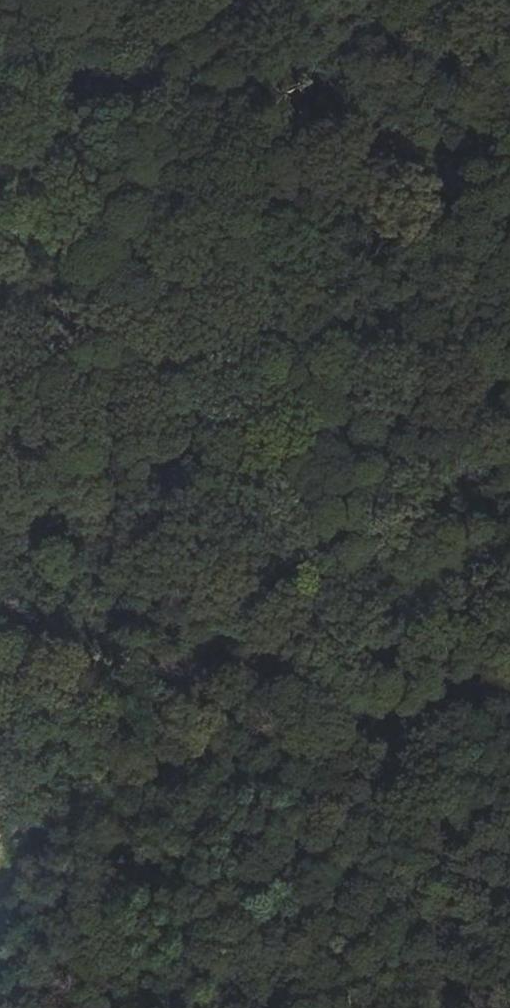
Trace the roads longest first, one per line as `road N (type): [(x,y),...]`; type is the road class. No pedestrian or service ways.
road 1 (track): [(414,734),(277,736),(237,745),(157,783),(0,831)]

